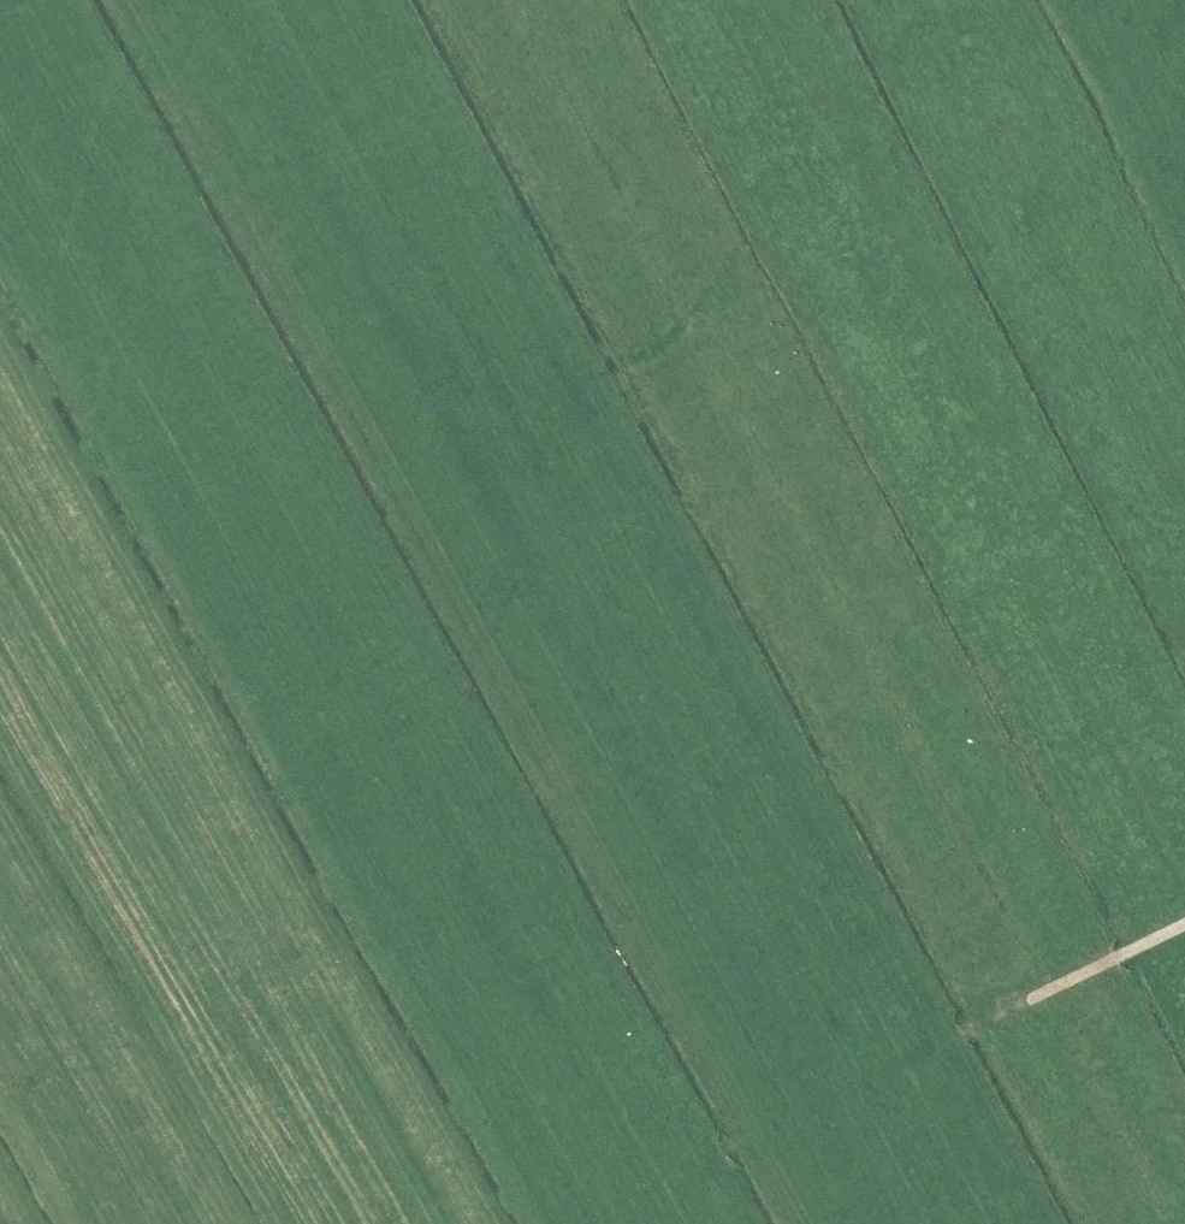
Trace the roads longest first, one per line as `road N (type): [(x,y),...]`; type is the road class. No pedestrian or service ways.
road 1 (track): [(1184,922),(1028,1000)]

